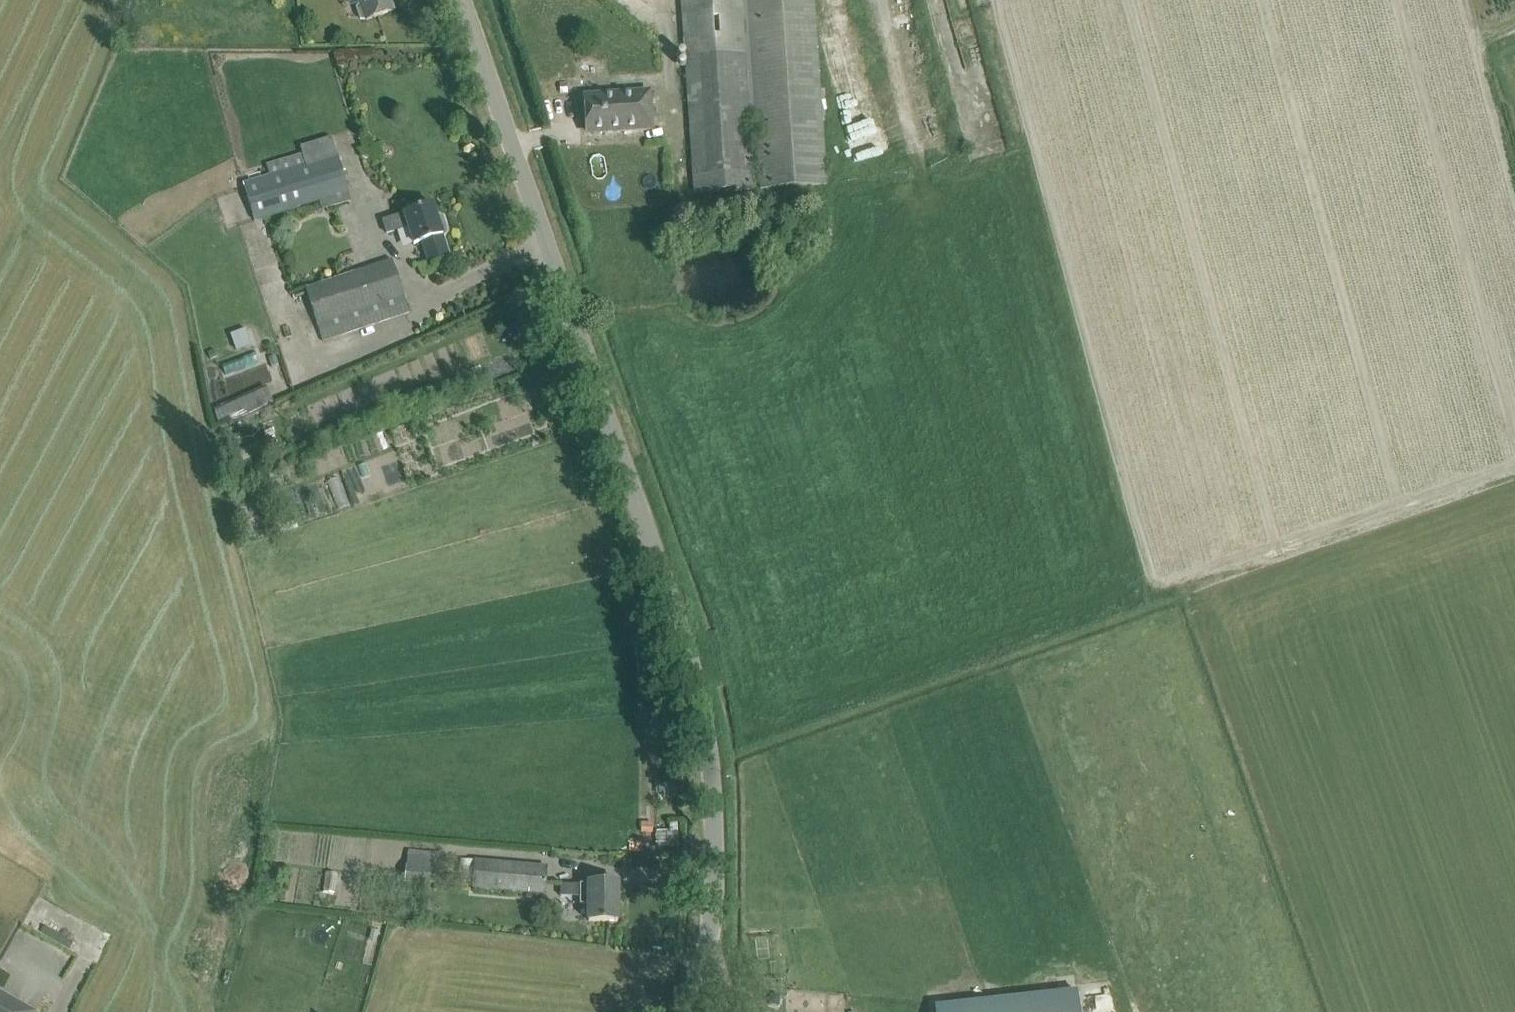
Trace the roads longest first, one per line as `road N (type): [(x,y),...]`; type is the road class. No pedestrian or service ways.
road 1 (unclassified): [(683,1011),(709,942),(712,853),(688,675),(454,0)]

